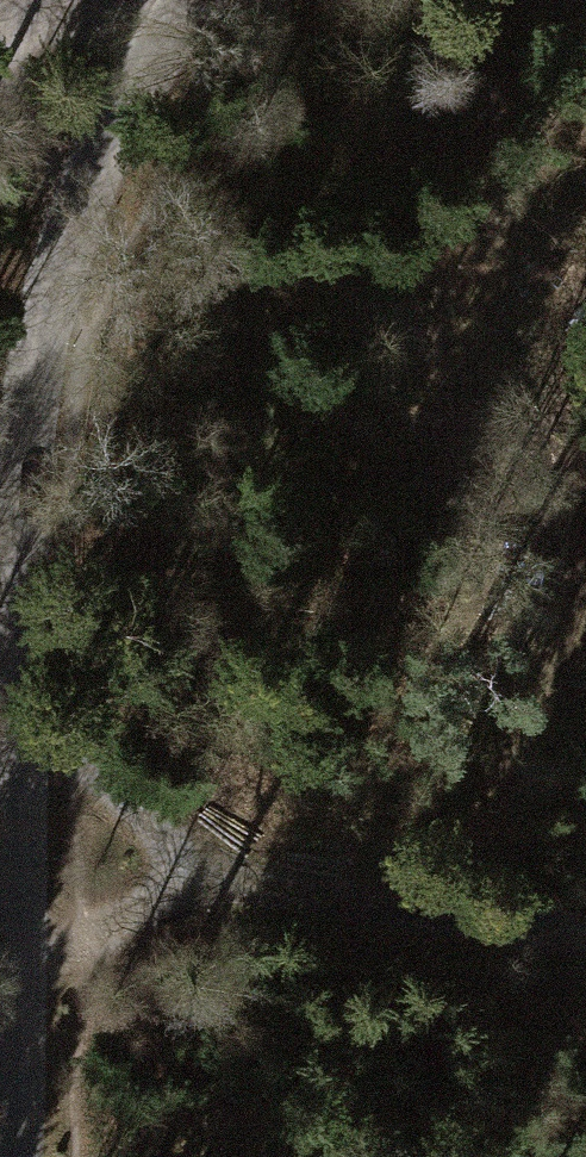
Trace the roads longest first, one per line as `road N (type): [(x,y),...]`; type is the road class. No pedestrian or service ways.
road 1 (unclassified): [(192,0),(84,200),(43,332),(26,487),(13,1156)]
road 2 (track): [(21,721),(207,870),(585,941)]
road 3 (track): [(19,988),(207,870)]
road 4 (track): [(67,247),(0,68)]
road 5 (track): [(184,11),(76,12),(8,0)]

